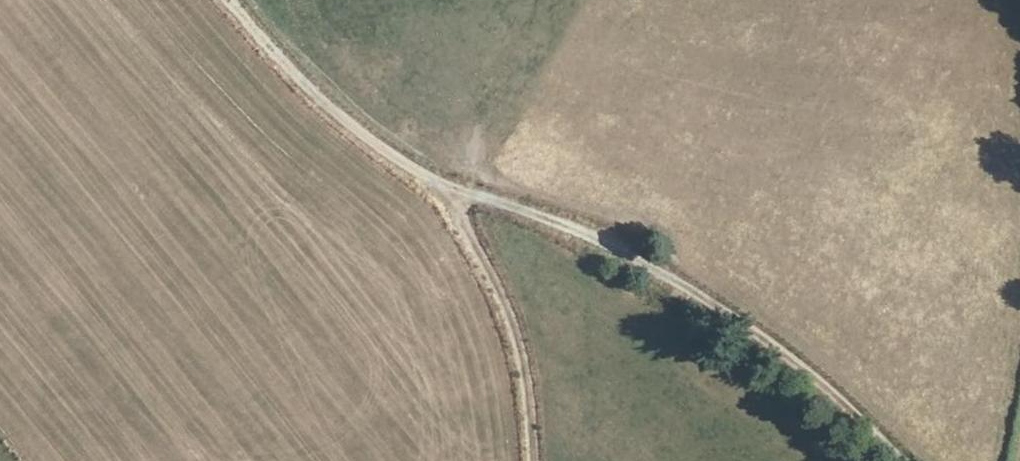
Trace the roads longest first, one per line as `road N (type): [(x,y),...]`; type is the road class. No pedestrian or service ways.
road 1 (track): [(901,460),(802,372),(611,240),(448,186),(387,152),(317,96),(230,0)]
road 2 (track): [(533,460),(525,347),(448,186)]

